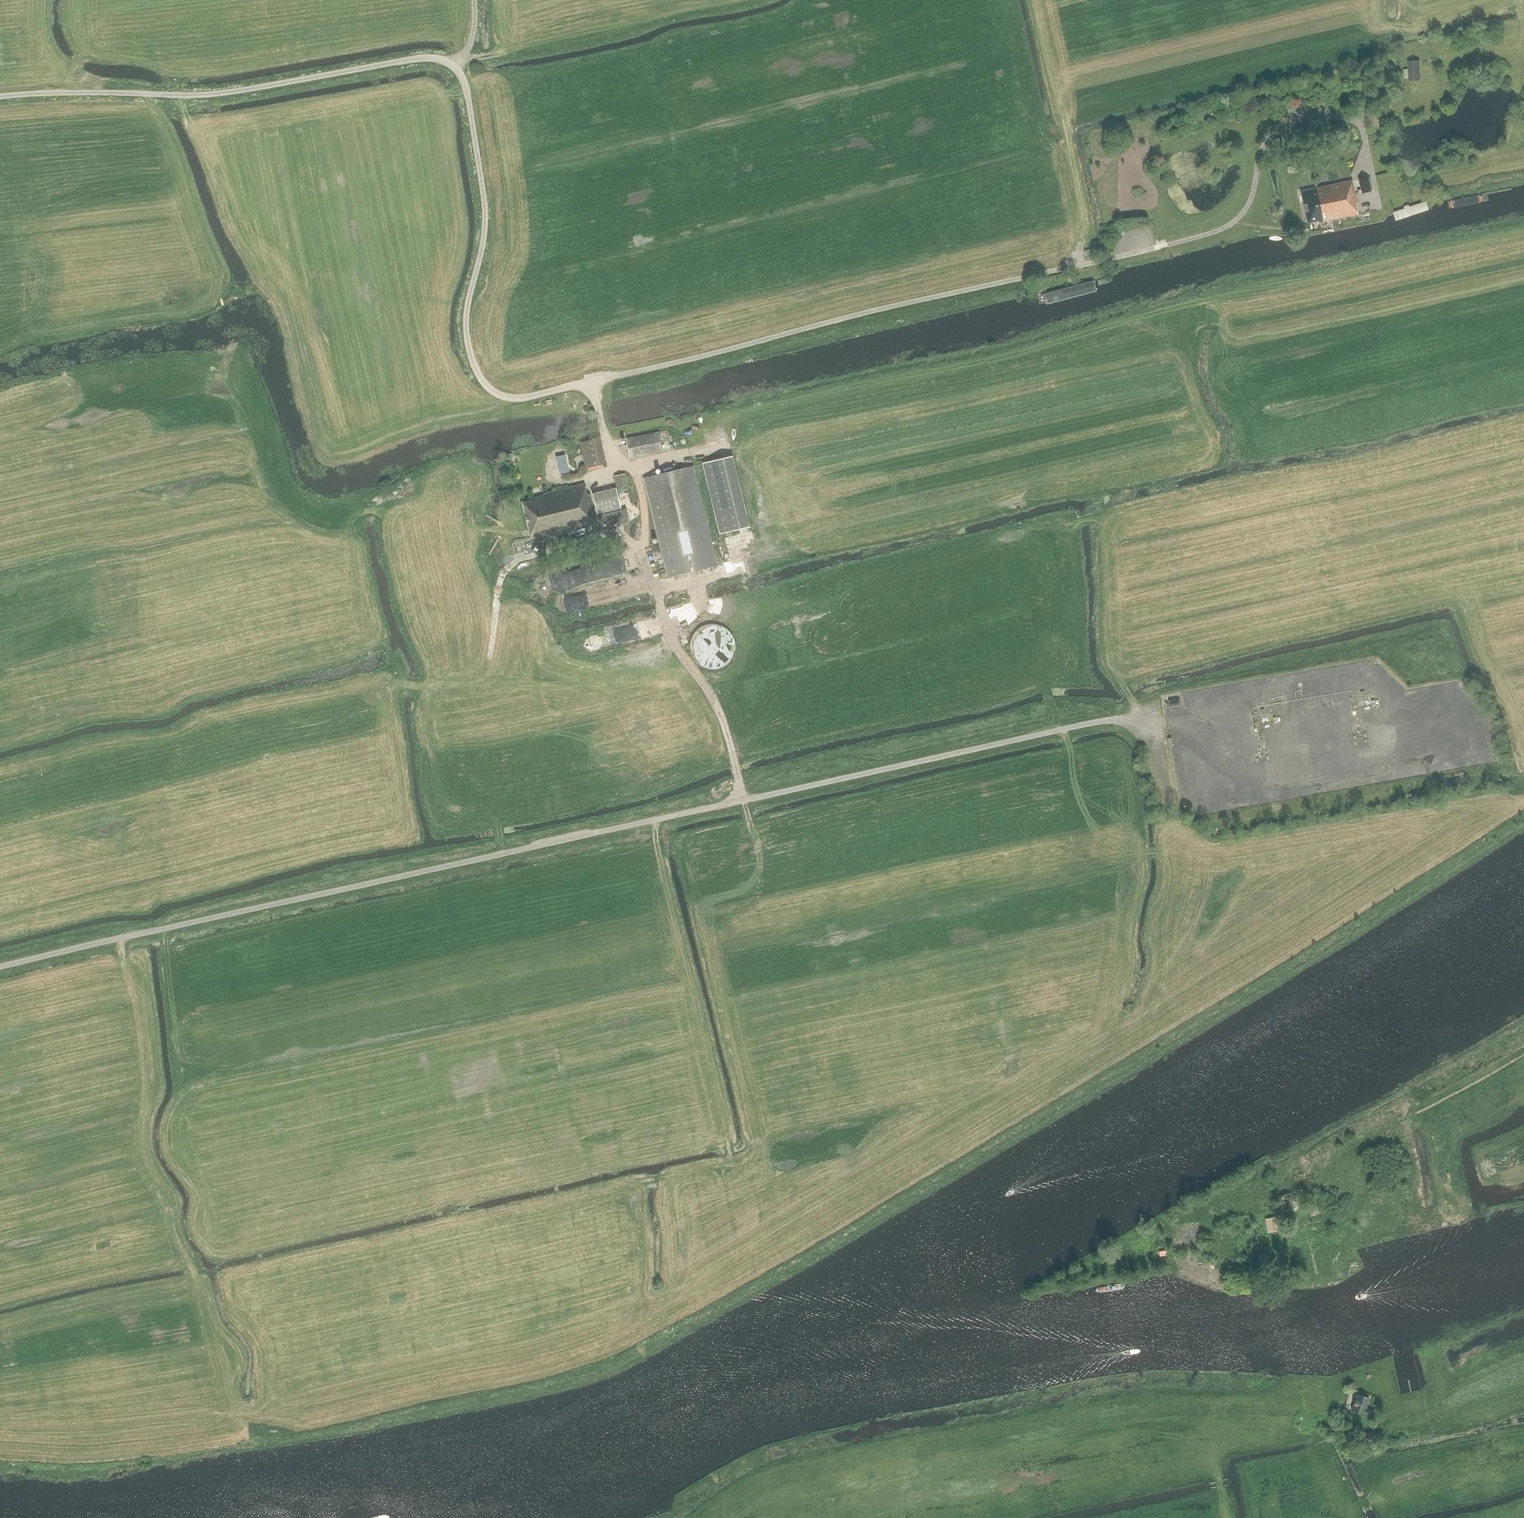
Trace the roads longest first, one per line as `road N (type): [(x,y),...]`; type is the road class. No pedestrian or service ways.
road 1 (unclassified): [(0,97),(209,94),(421,58),(455,66),(469,99),(485,202),(467,336),(489,388),(522,398),(1219,230),(1249,203),(1269,139),(1348,117)]
road 2 (track): [(636,465),(646,558),(665,619),(727,729),(744,801)]

